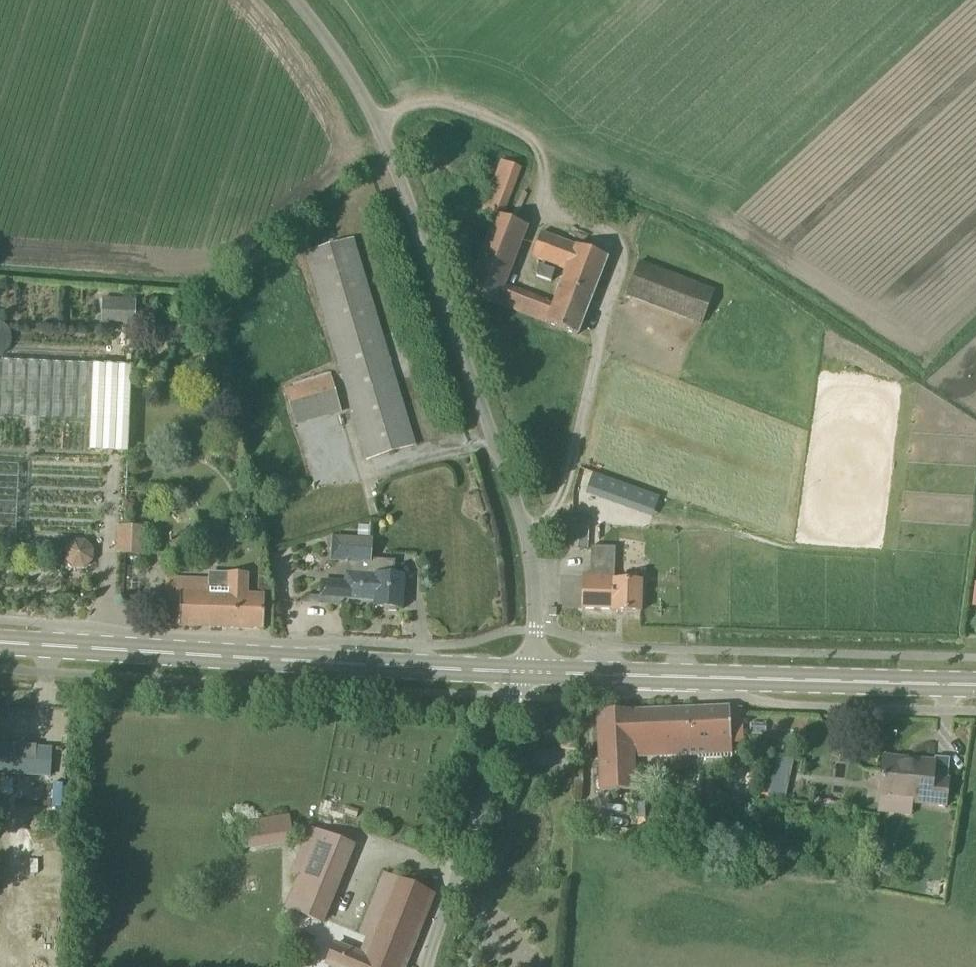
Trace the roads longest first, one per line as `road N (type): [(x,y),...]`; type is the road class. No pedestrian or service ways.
road 1 (unclassified): [(522,673),(534,630),(536,563),(521,478),(442,256),(360,97),(287,0)]
road 2 (secondary): [(0,647),(522,673)]
road 3 (secondary): [(522,673),(975,684)]
road 4 (residential): [(426,966),(522,673)]

